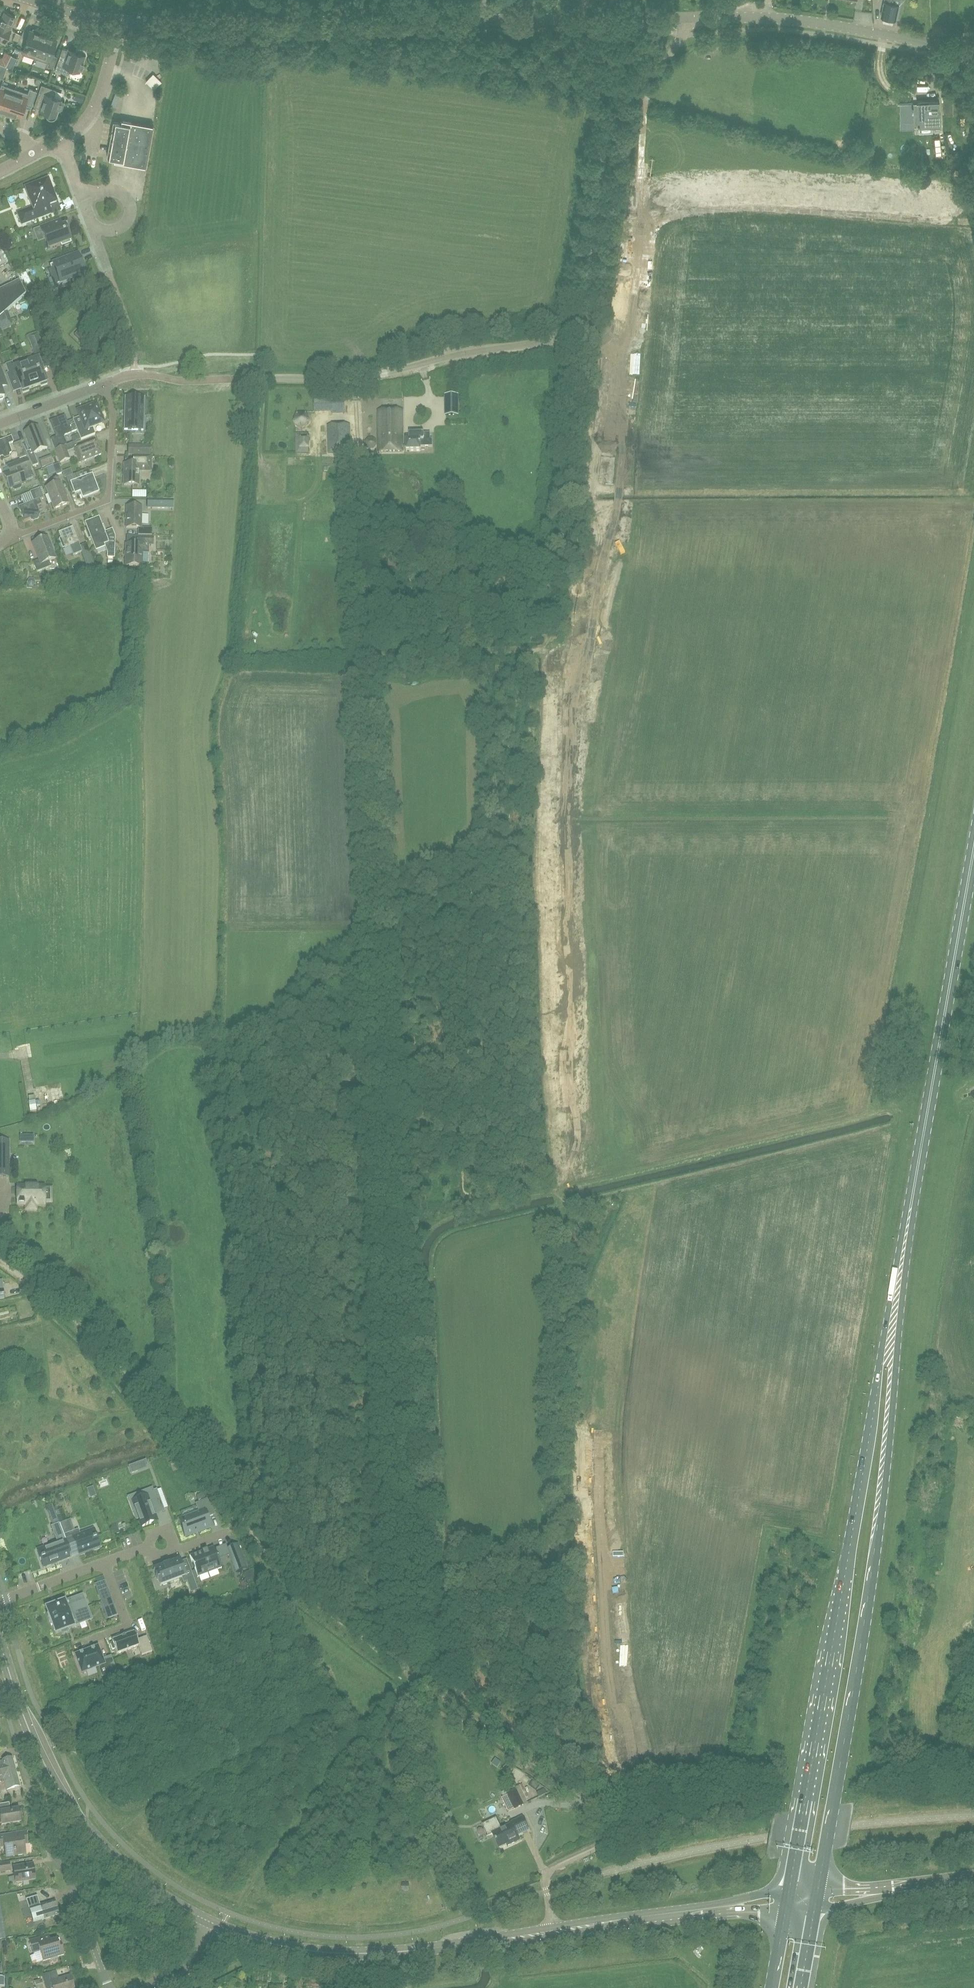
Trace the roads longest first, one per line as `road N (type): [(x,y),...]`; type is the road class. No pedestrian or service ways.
road 1 (track): [(404,1670),(366,658)]
road 2 (track): [(0,1261),(129,1379),(306,1598),(617,1823)]
road 3 (unclassified): [(101,386),(355,378),(552,337),(586,293),(613,125),(680,41),(685,18)]
road 4 (primary): [(903,1253),(787,1903)]
road 5 (primary): [(816,1899),(878,1551),(903,1253)]
road 6 (tertiary): [(685,18),(118,21)]
road 7 (primary): [(903,1253),(973,847)]
road 8 (tertiary): [(221,1927),(128,1872),(90,1836),(56,1789),(0,1644)]
road 9 (tertiary): [(551,1932),(353,1955),(285,1948),(221,1927)]
road 10 (tertiary): [(973,52),(825,24),(685,18)]
road 11 (residential): [(12,536),(115,500),(114,416),(101,386)]
road 12 (tertiary): [(606,1925),(787,1903)]
road 13 (unclassified): [(32,154),(92,111),(118,21)]
road 14 (unclassified): [(816,1899),(973,1879)]
road 15 (unclassified): [(551,1932),(545,1878),(606,1844),(618,1814)]
road 16 (residential): [(75,1646),(127,1626),(104,1563)]

